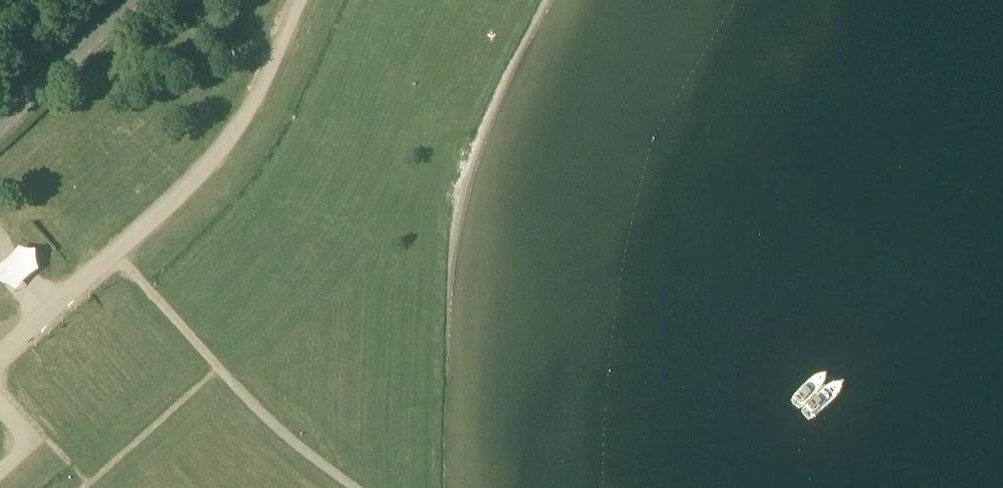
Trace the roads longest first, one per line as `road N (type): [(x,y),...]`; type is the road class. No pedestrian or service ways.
road 1 (unclassified): [(0,121),(130,0)]

